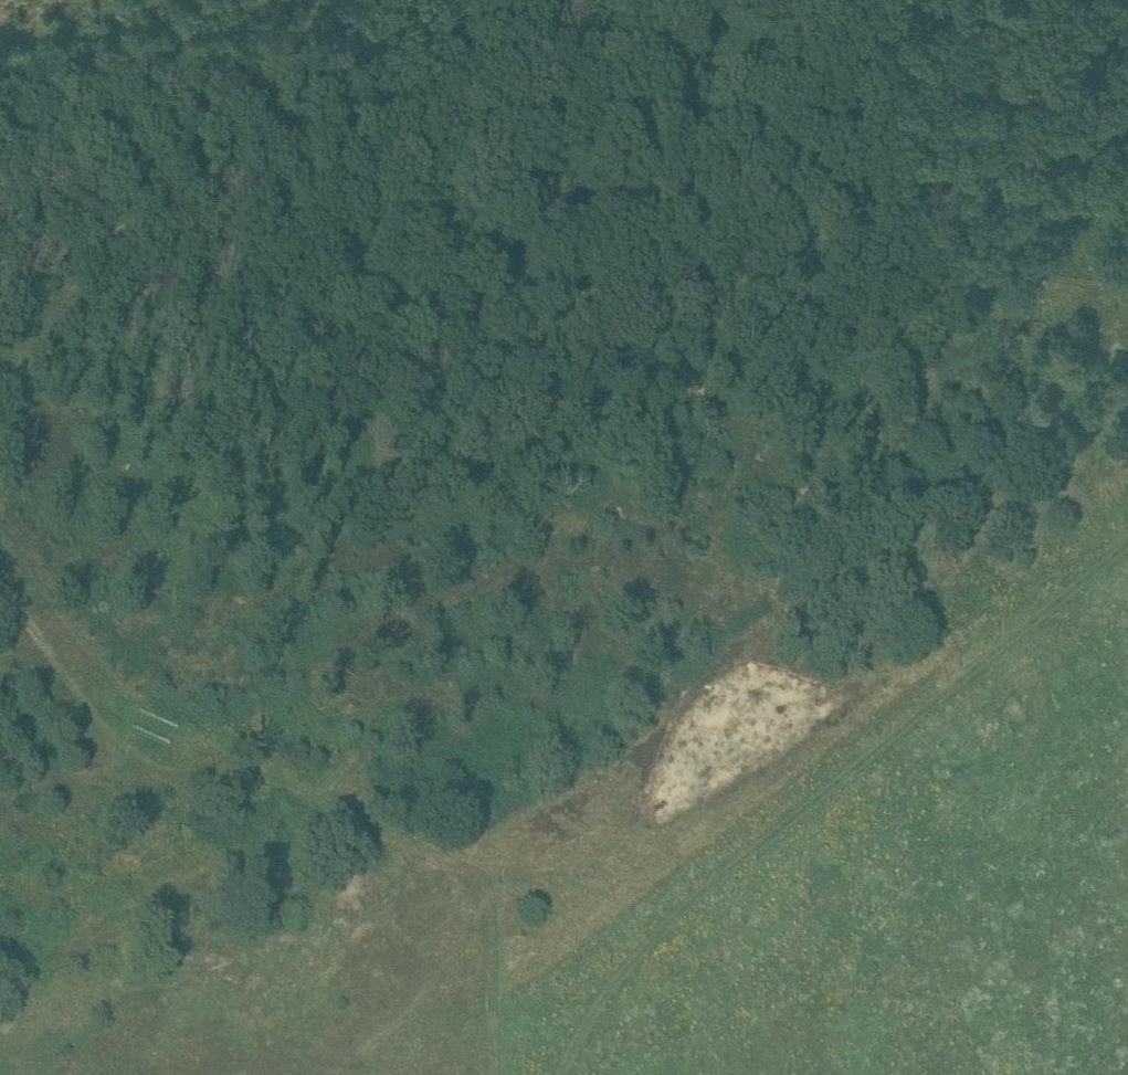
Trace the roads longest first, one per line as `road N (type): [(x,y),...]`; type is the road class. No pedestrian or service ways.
road 1 (track): [(0,588),(116,746),(141,762),(223,761),(277,777),(495,877)]
road 2 (track): [(495,877),(482,1074)]

